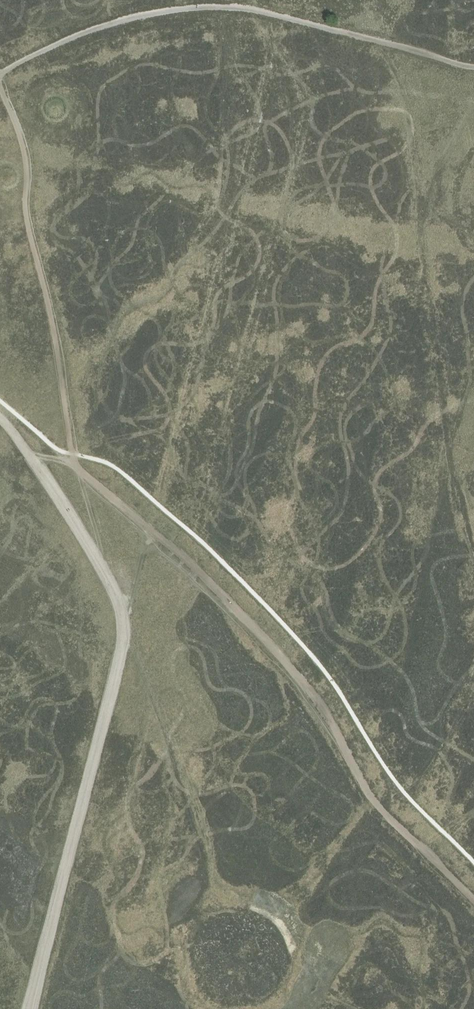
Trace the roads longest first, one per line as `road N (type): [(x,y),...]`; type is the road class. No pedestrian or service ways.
road 1 (track): [(29,1008),(124,630),(95,554),(0,420)]
road 2 (track): [(56,450),(293,670),(377,807),(473,901)]

